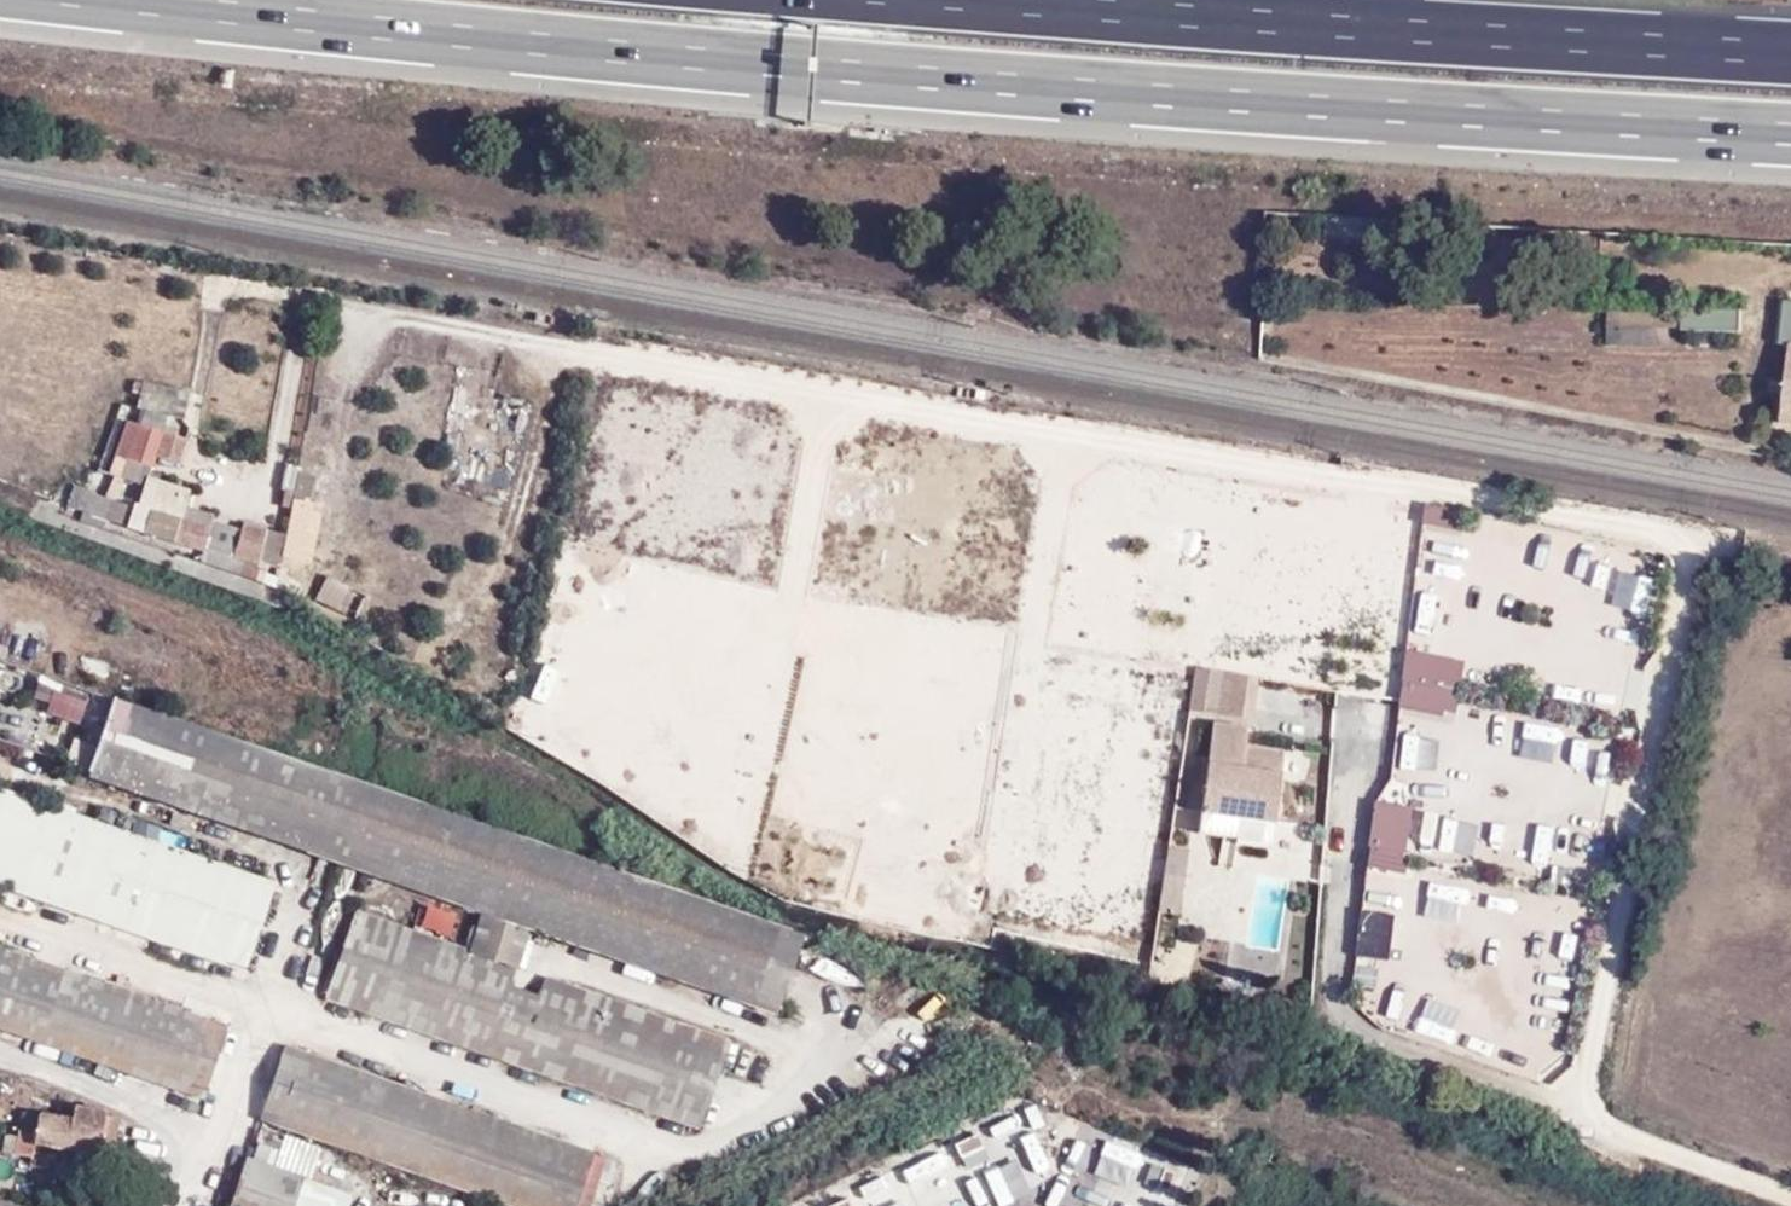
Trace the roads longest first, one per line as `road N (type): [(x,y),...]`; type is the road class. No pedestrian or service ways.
road 1 (motorway): [(126,0),(624,52),(1326,108),(1790,130)]
road 2 (motorway): [(1790,48),(1029,0)]

